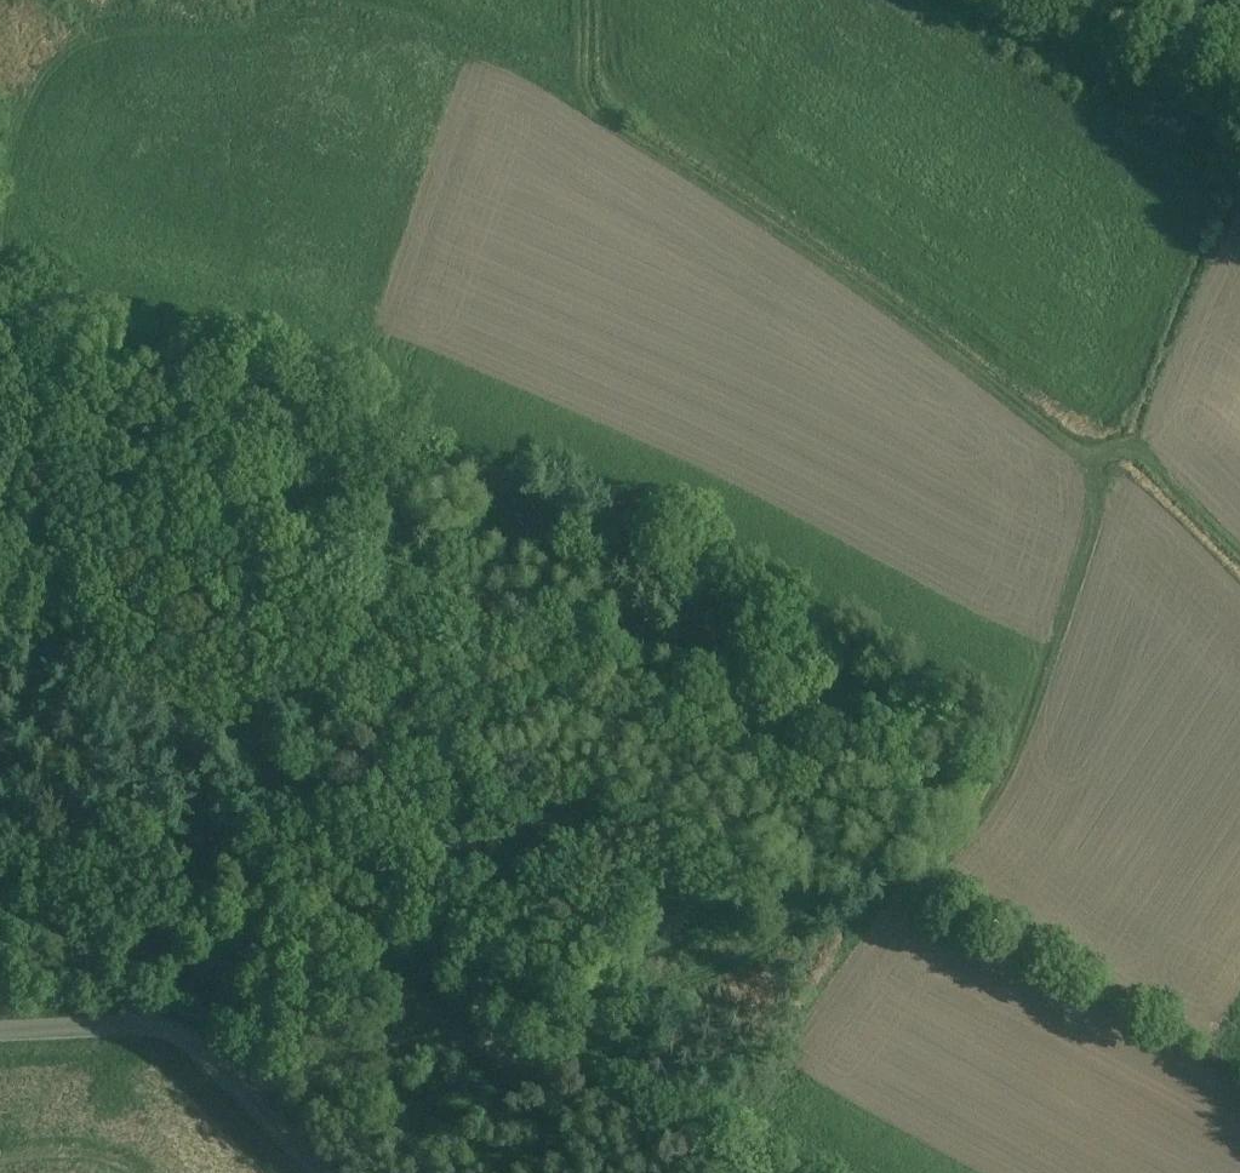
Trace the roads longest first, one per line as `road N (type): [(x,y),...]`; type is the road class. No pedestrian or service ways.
road 1 (track): [(721,1172),(496,1047),(461,935),(425,885),(300,841),(0,864)]
road 2 (track): [(0,1160),(58,1151),(94,1155),(133,1172)]

